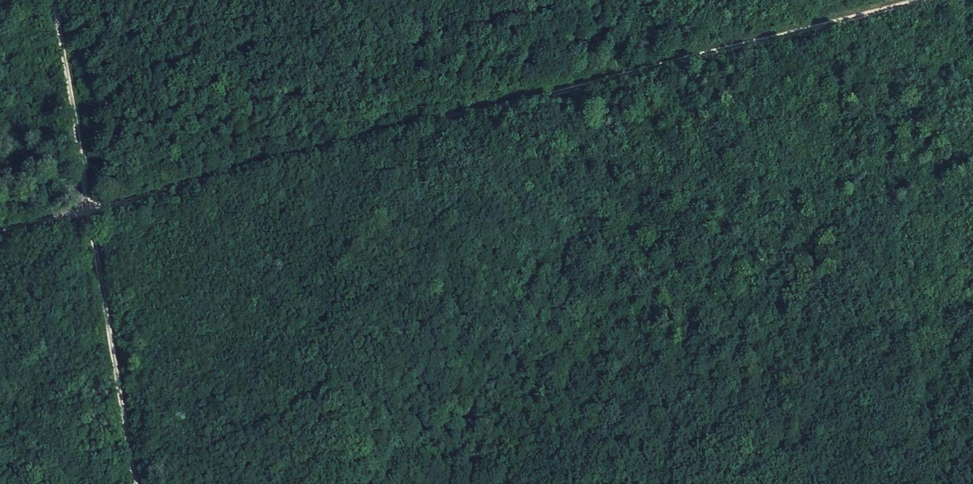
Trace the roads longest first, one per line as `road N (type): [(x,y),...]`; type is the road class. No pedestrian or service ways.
road 1 (track): [(615,80),(86,216)]
road 2 (track): [(86,216),(135,483)]
road 3 (track): [(855,18),(615,80)]
road 4 (track): [(50,0),(86,216)]

